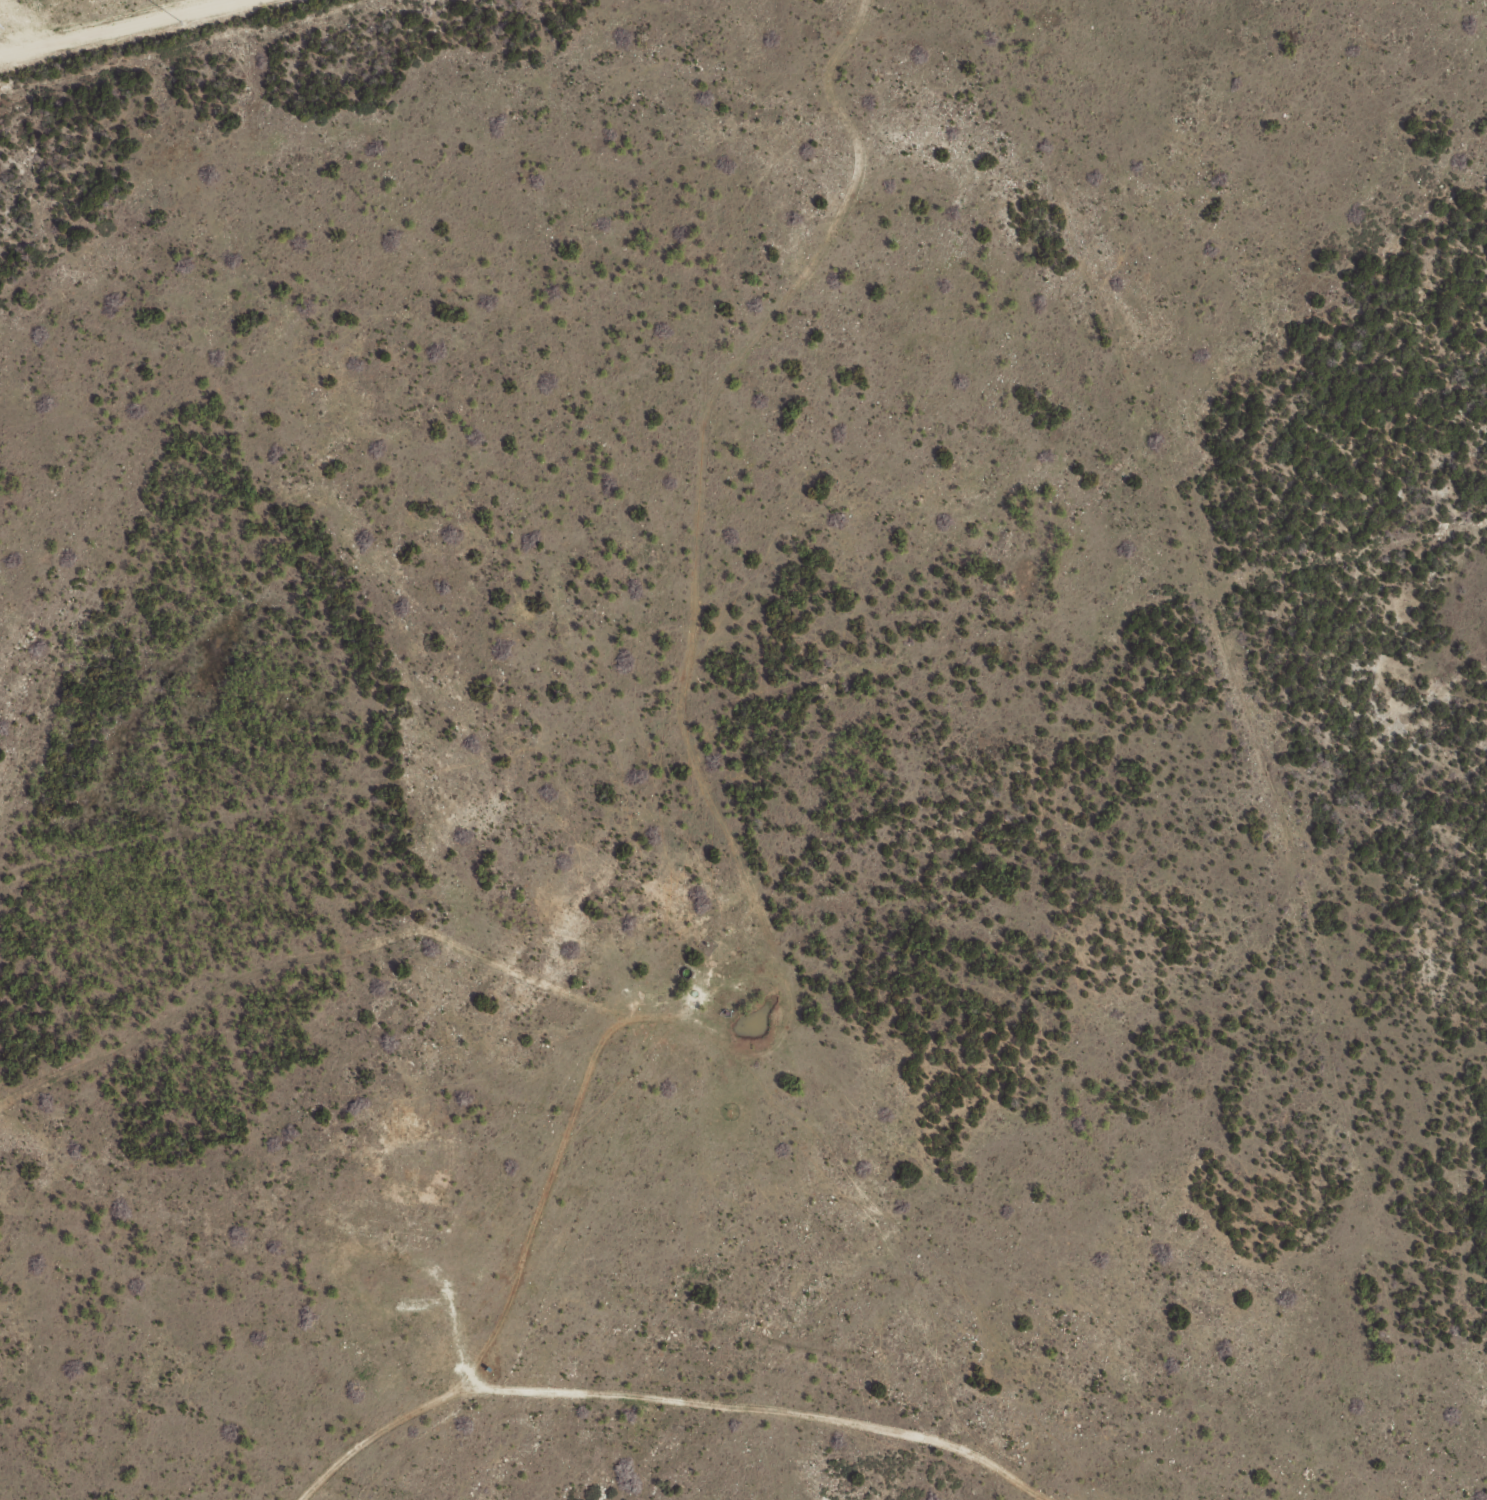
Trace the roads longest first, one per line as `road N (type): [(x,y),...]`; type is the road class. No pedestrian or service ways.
road 1 (track): [(1010,0),(1078,216),(1148,560),(1163,570),(1389,1309),(1486,1398)]
road 2 (track): [(0,462),(323,408),(504,358),(675,287),(776,181),(868,0)]
road 3 (track): [(333,1450),(685,1424),(811,1445),(959,1499)]
road 4 (track): [(0,96),(418,0)]
road 5 (track): [(0,1452),(333,1450)]

